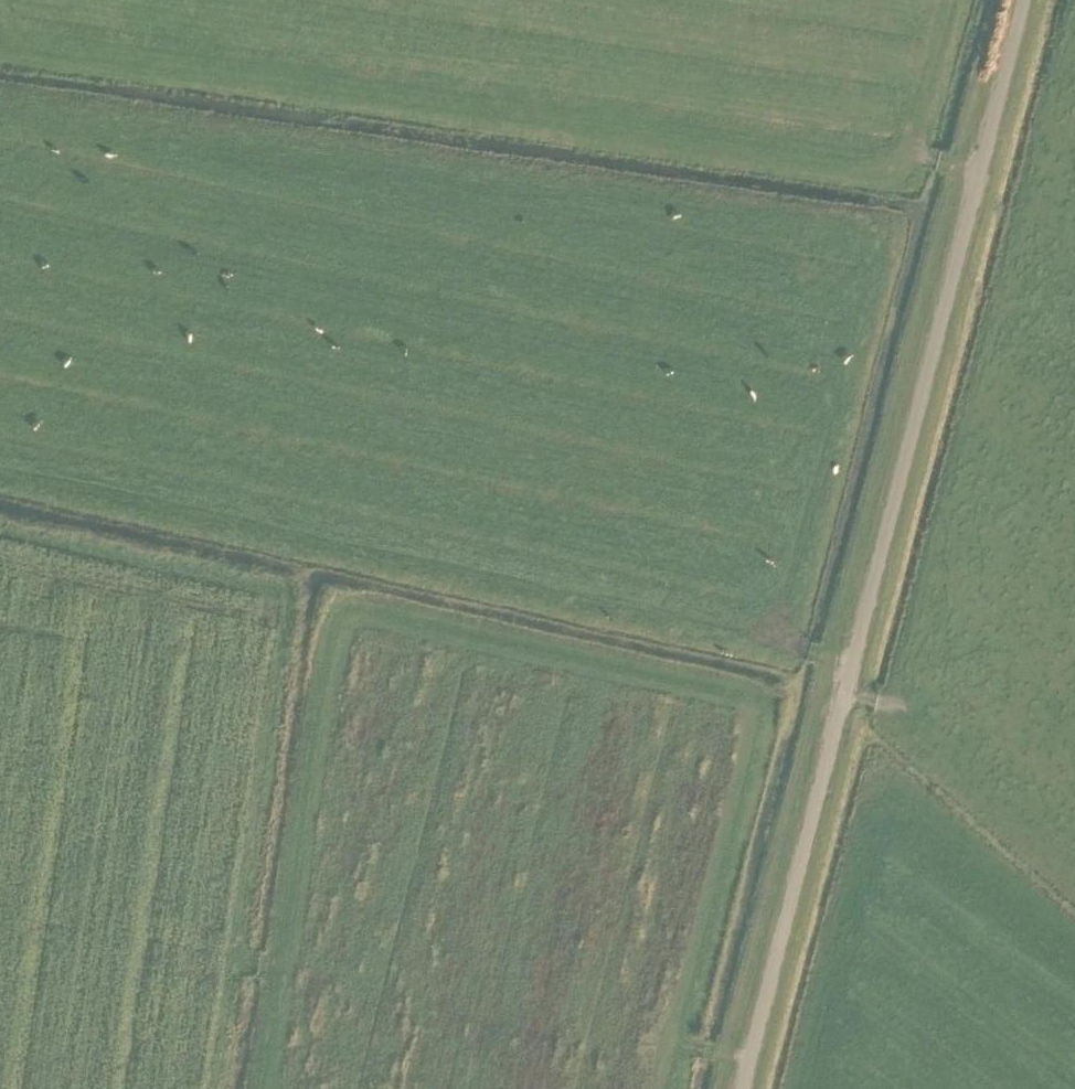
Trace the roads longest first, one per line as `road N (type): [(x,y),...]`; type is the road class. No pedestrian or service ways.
road 1 (unclassified): [(742,1088),(1024,0)]

